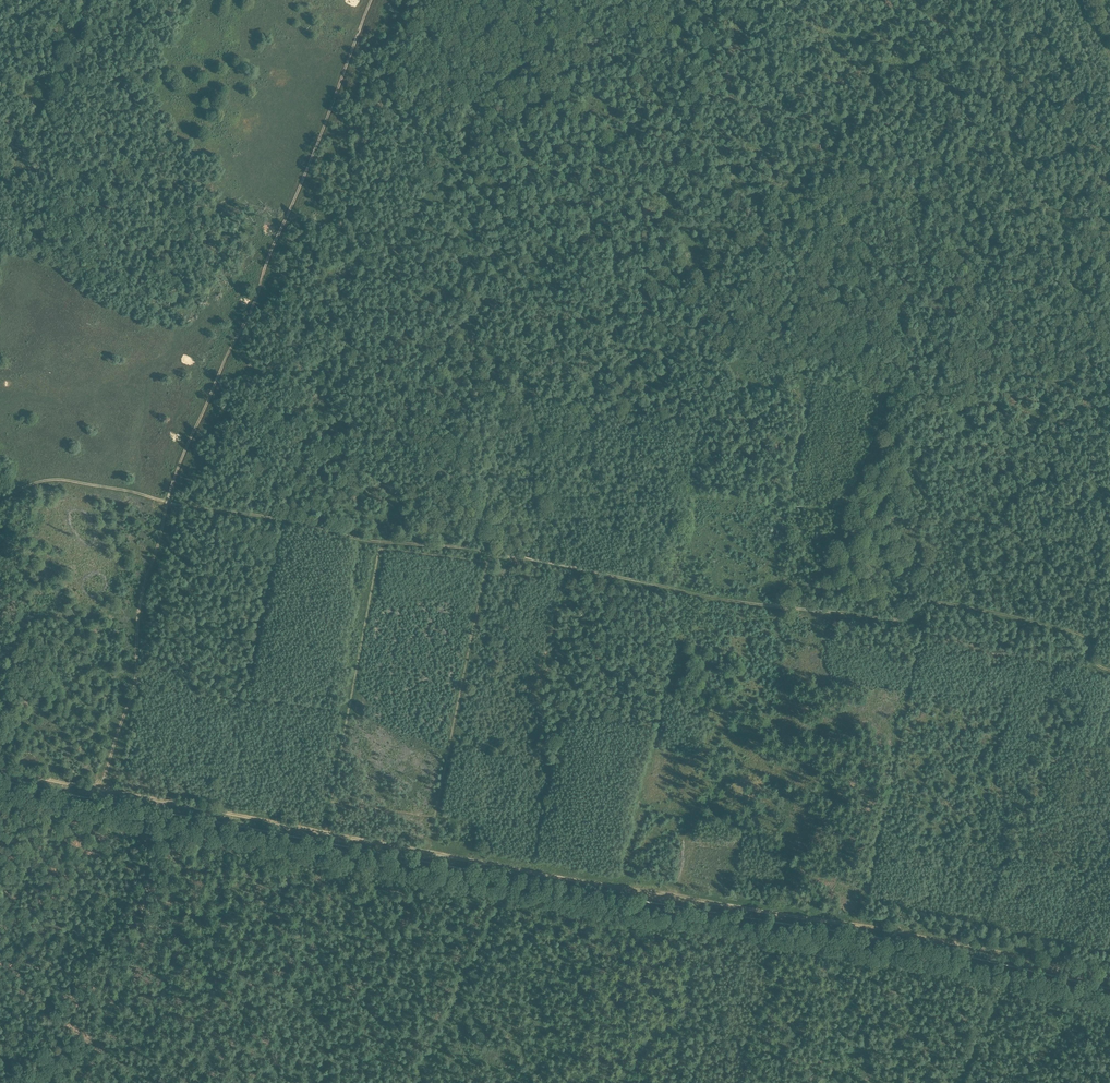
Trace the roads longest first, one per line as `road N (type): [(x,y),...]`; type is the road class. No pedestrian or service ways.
road 1 (track): [(0,499),(52,481),(381,541),(462,546),(739,603),(893,618),(946,604),(1086,636),(1098,665),(1109,671)]
road 2 (track): [(1109,979),(909,935),(463,861),(0,769)]
road 3 (track): [(376,0),(167,501),(142,589),(133,698),(107,791)]

